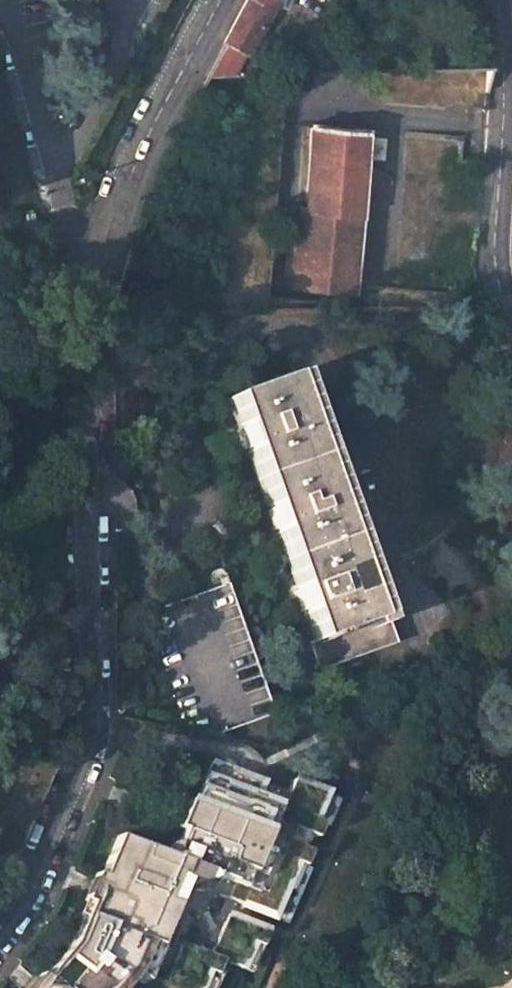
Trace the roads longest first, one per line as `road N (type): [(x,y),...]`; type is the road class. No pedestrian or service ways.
road 1 (unclassified): [(222,0),(101,253),(92,679),(70,786),(0,927)]
road 2 (unclassified): [(499,0),(507,73),(496,269),(511,315)]

